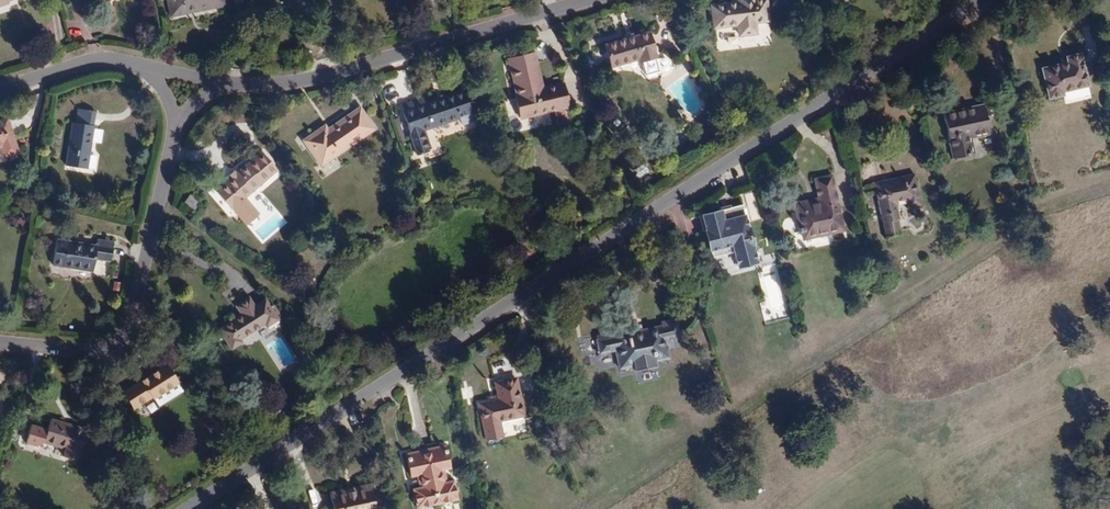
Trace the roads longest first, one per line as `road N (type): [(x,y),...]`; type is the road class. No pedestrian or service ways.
road 1 (residential): [(985,0),(197,508)]
road 2 (residential): [(208,100),(230,85),(277,88),(602,0)]
road 3 (residential): [(0,343),(86,351),(128,334),(141,306),(179,130),(208,100)]
road 4 (residential): [(0,95),(99,63),(133,63),(208,100)]

